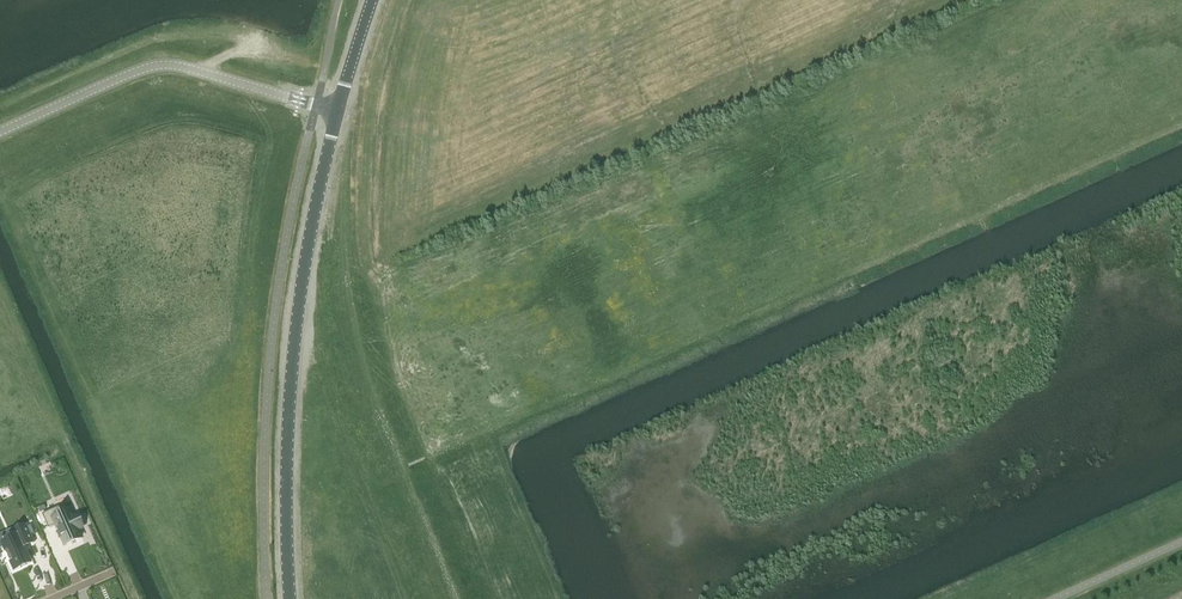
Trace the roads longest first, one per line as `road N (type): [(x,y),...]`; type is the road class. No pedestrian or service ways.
road 1 (unclassified): [(291,598),(291,381),(337,110)]

